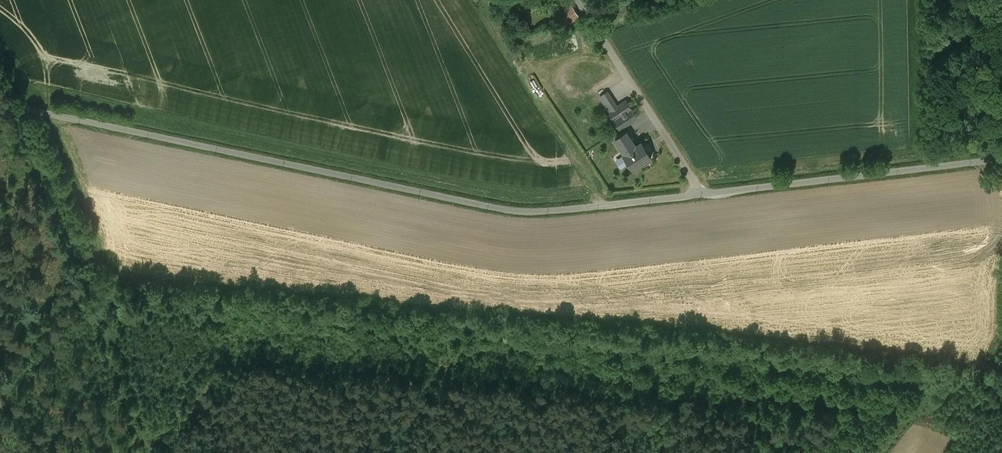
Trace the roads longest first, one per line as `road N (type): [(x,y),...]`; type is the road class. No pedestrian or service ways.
road 1 (unclassified): [(0,107),(511,216),(1001,158)]
road 2 (track): [(18,112),(151,452)]

